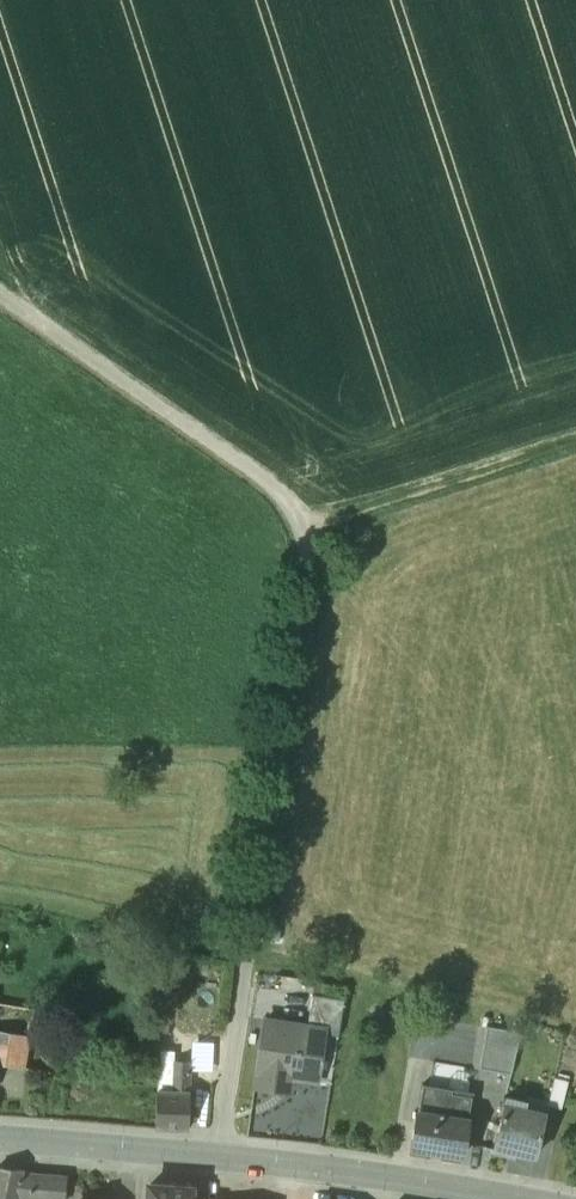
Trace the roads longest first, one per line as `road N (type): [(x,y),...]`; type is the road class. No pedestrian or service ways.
road 1 (track): [(0,299),(271,483),(313,535),(218,1155)]
road 2 (tertiary): [(489,1198),(218,1155),(0,1143)]
road 3 (track): [(575,442),(308,525)]

